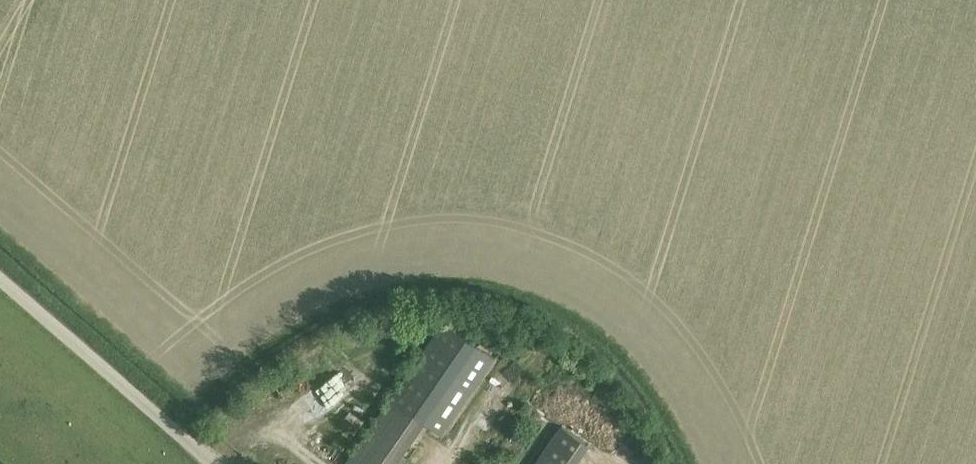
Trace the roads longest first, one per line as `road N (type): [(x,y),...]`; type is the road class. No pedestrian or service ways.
road 1 (unclassified): [(213,463),(0,286)]

